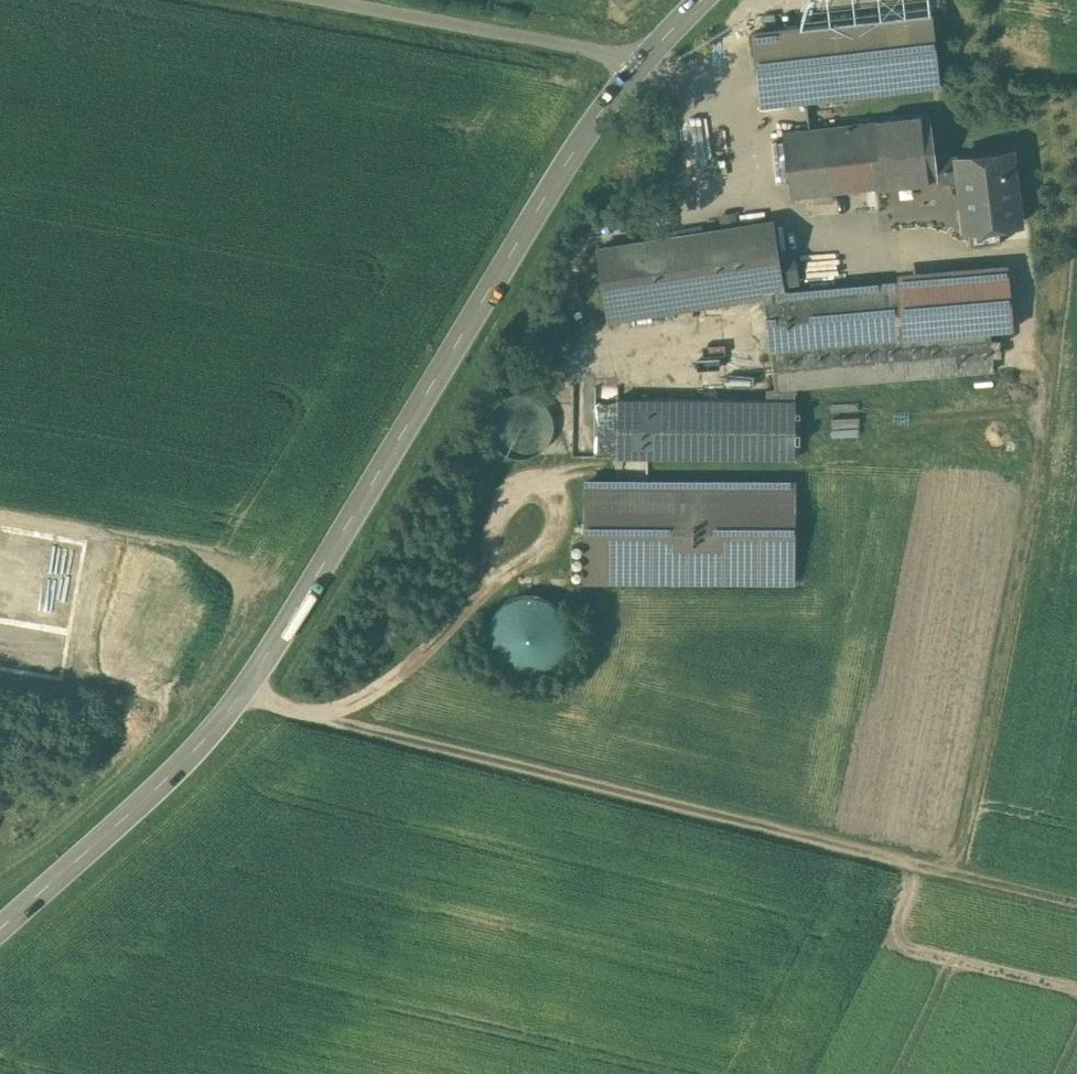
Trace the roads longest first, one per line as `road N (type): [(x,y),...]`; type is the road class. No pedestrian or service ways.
road 1 (secondary): [(642,58),(545,197),(231,707),(167,778),(0,928)]
road 2 (track): [(245,687),(274,703),(1076,900)]
road 3 (track): [(954,870),(1042,455),(1017,251)]
road 4 (track): [(326,715),(406,672),(480,591),(504,491),(538,485),(559,500),(551,544)]
road 5 (unclassified): [(326,0),(642,58)]

